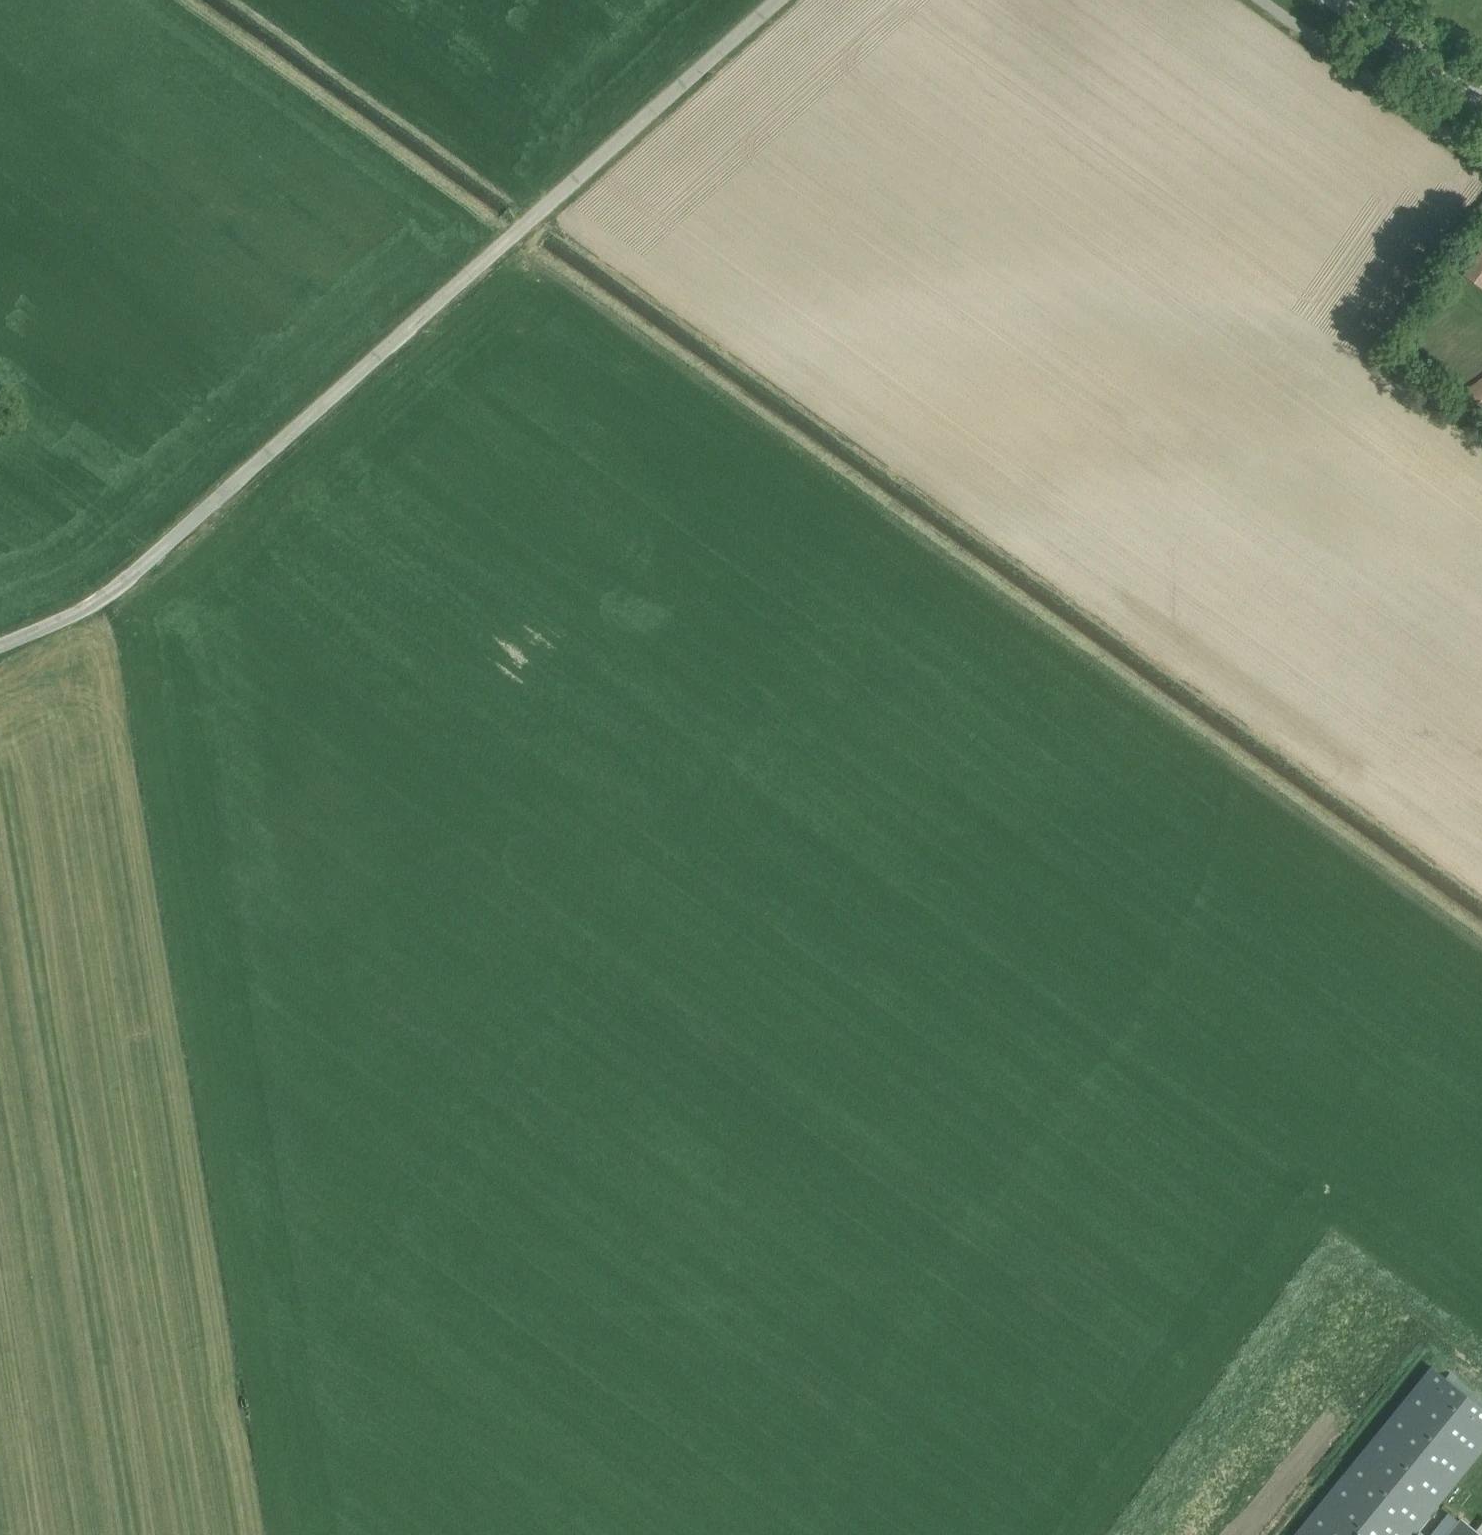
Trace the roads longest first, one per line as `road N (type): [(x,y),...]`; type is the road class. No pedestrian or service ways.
road 1 (unclassified): [(0,643),(108,595),(777,0)]
road 2 (tertiary): [(1481,101),(1342,0)]

